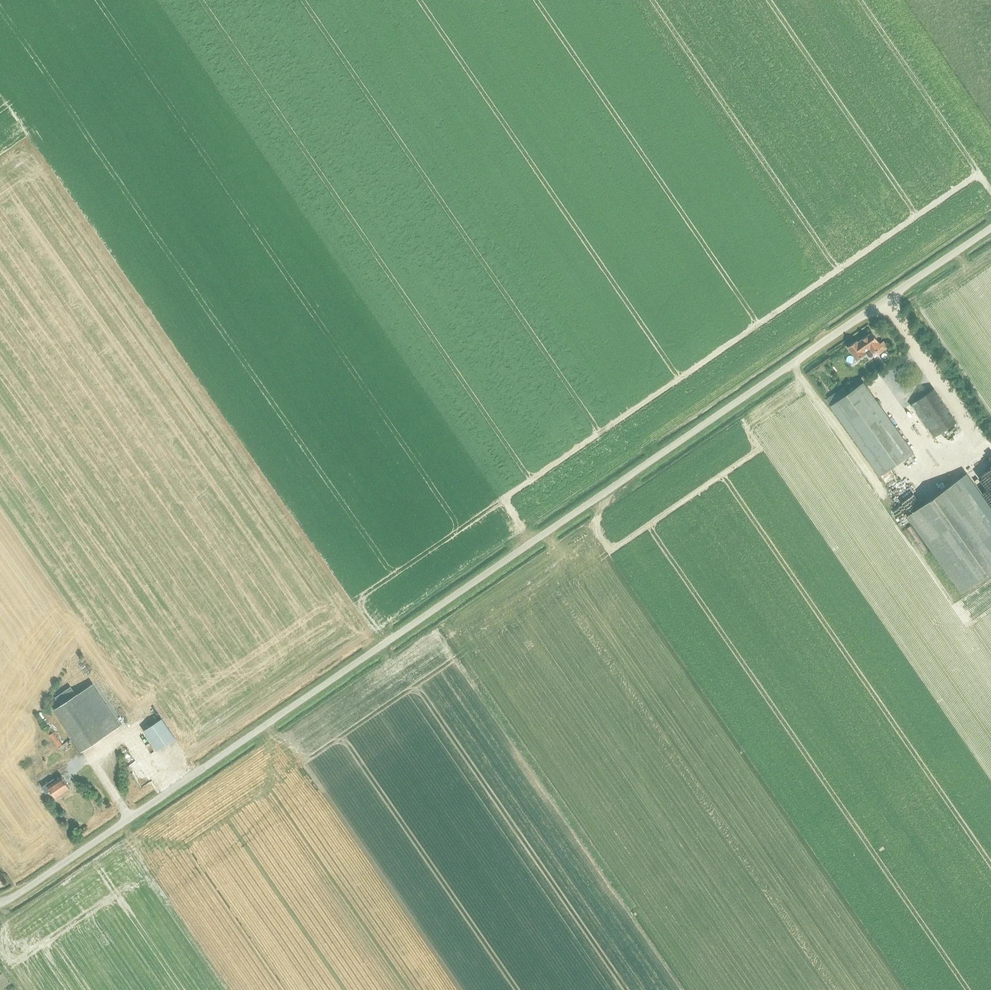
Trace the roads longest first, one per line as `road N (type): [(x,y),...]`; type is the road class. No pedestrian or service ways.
road 1 (unclassified): [(0,902),(990,227)]

